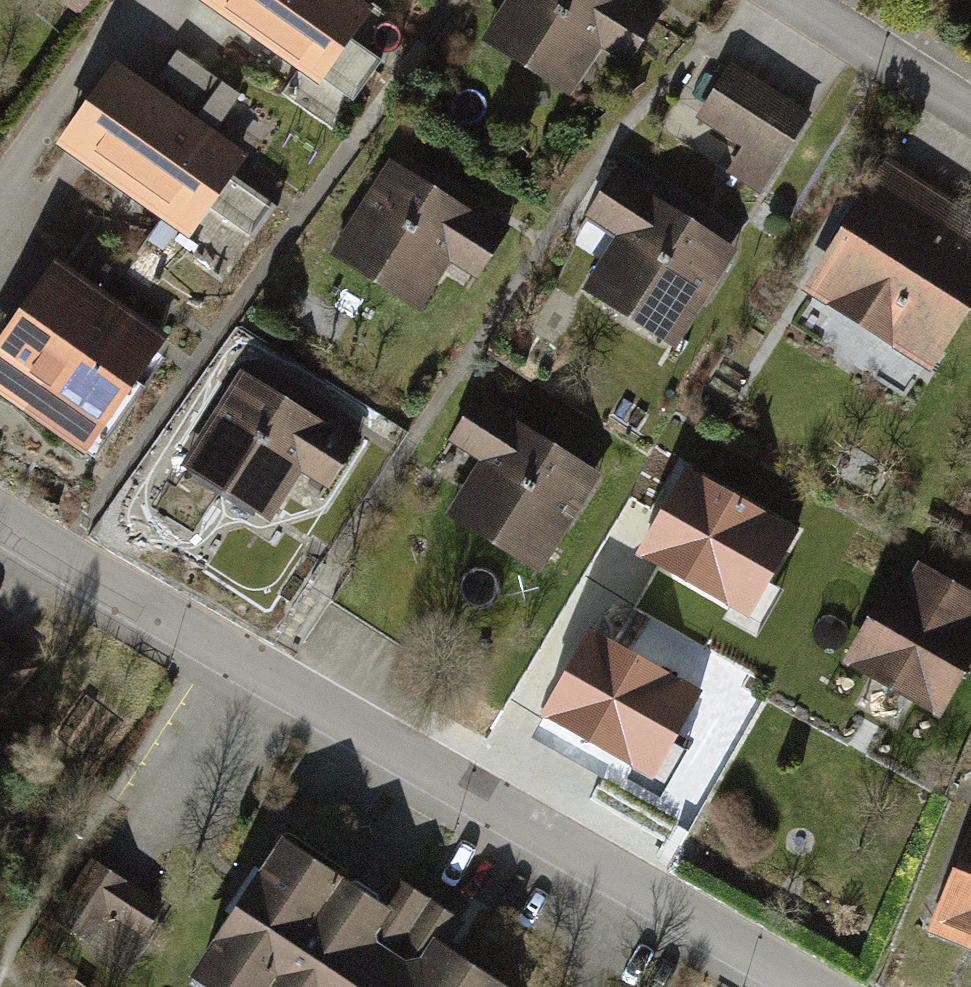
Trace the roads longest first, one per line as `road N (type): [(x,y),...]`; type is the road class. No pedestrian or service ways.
road 1 (residential): [(0,517),(256,675),(801,986)]
road 2 (residential): [(970,108),(798,0)]

